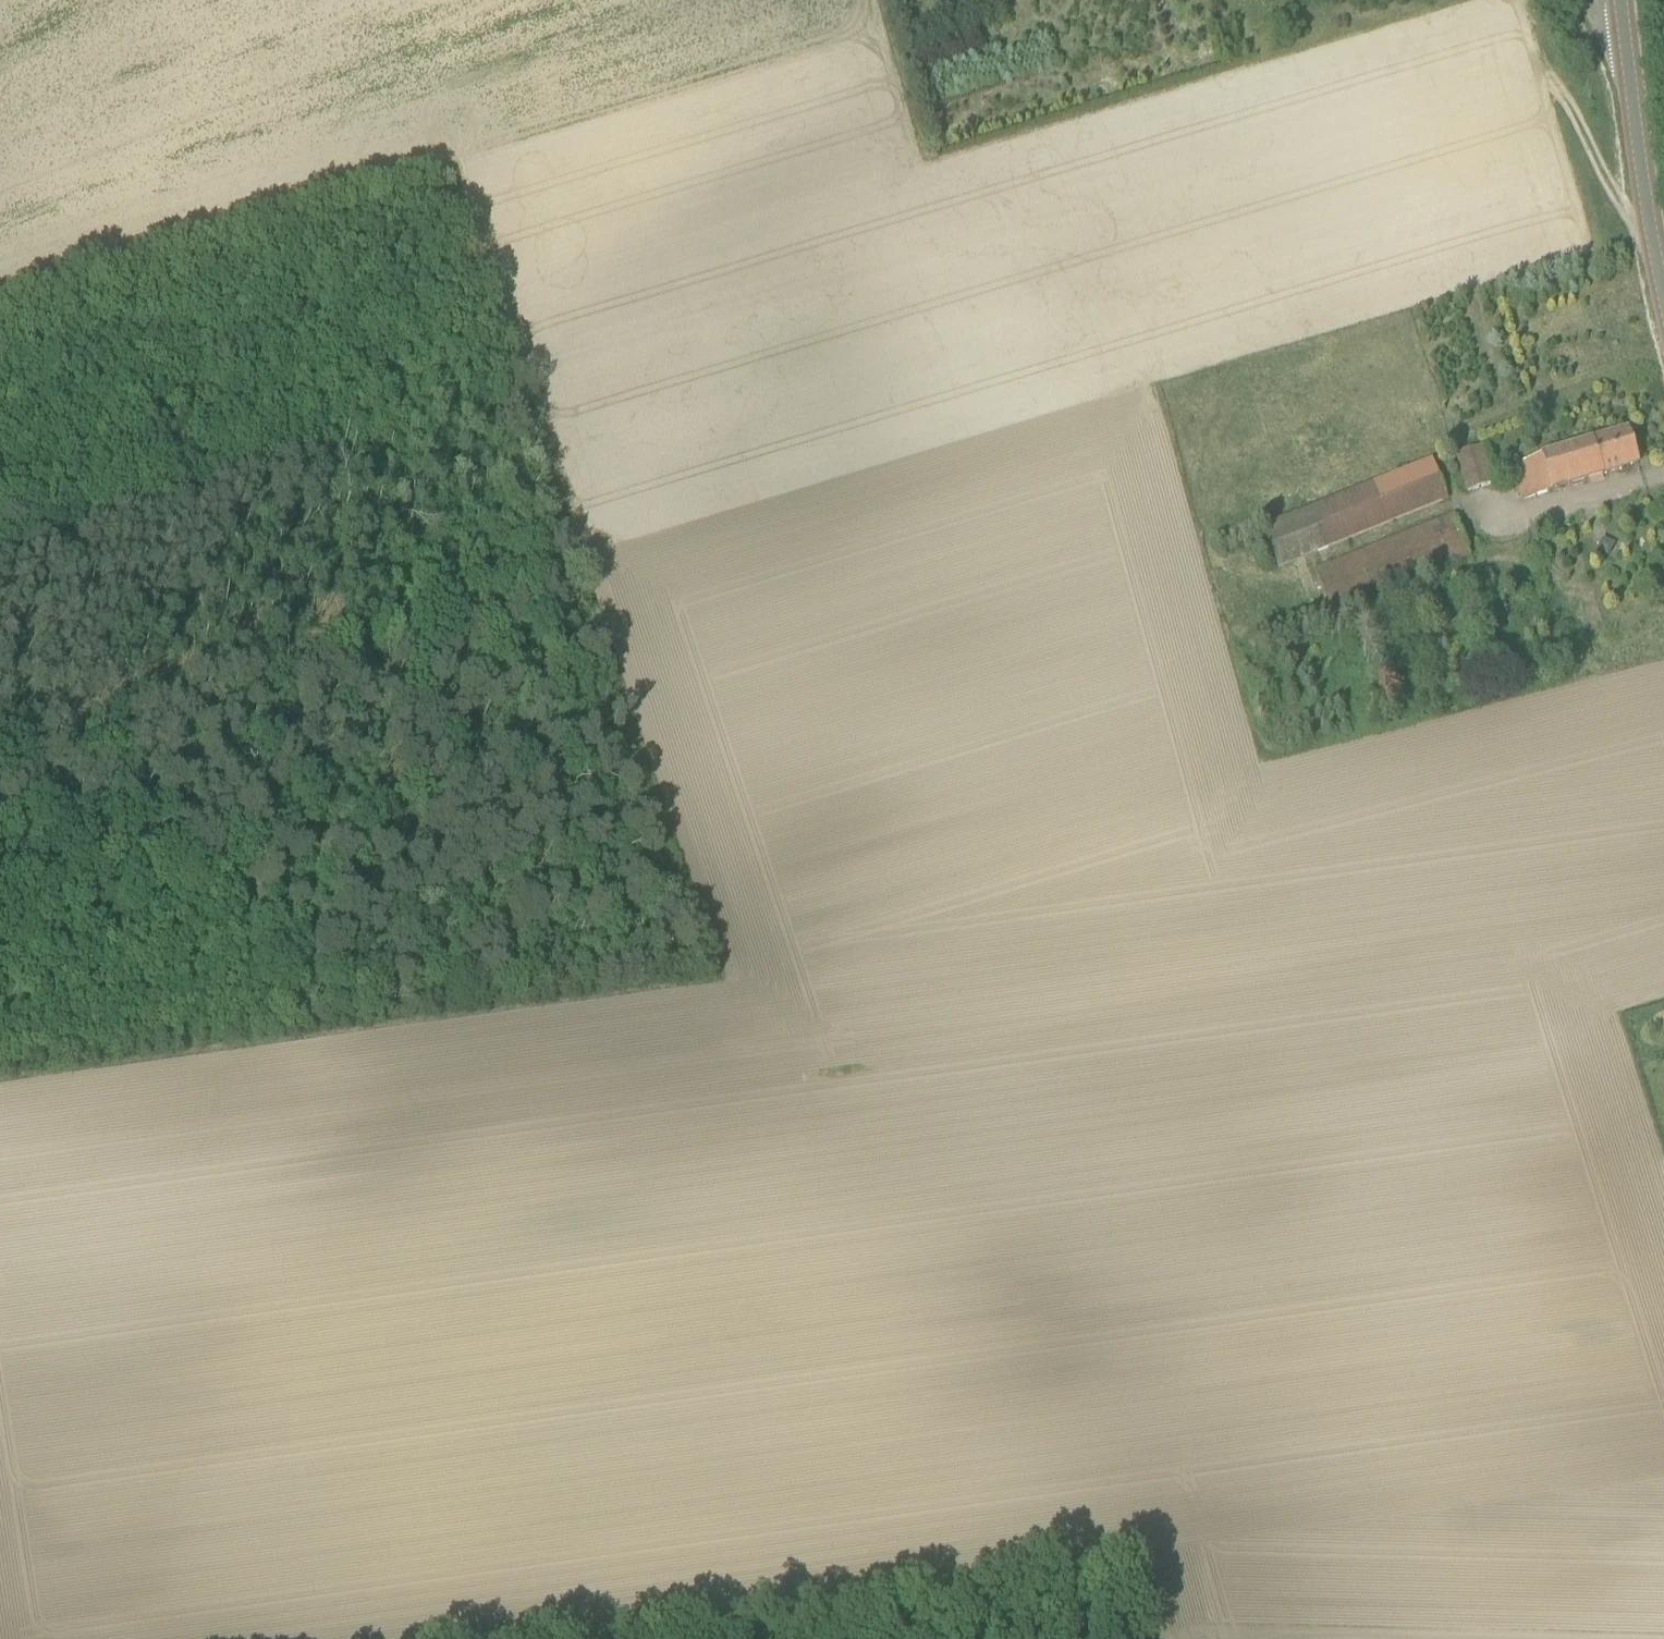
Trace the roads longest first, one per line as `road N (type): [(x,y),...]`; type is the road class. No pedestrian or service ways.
road 1 (tertiary): [(1663,283),(1622,0)]

